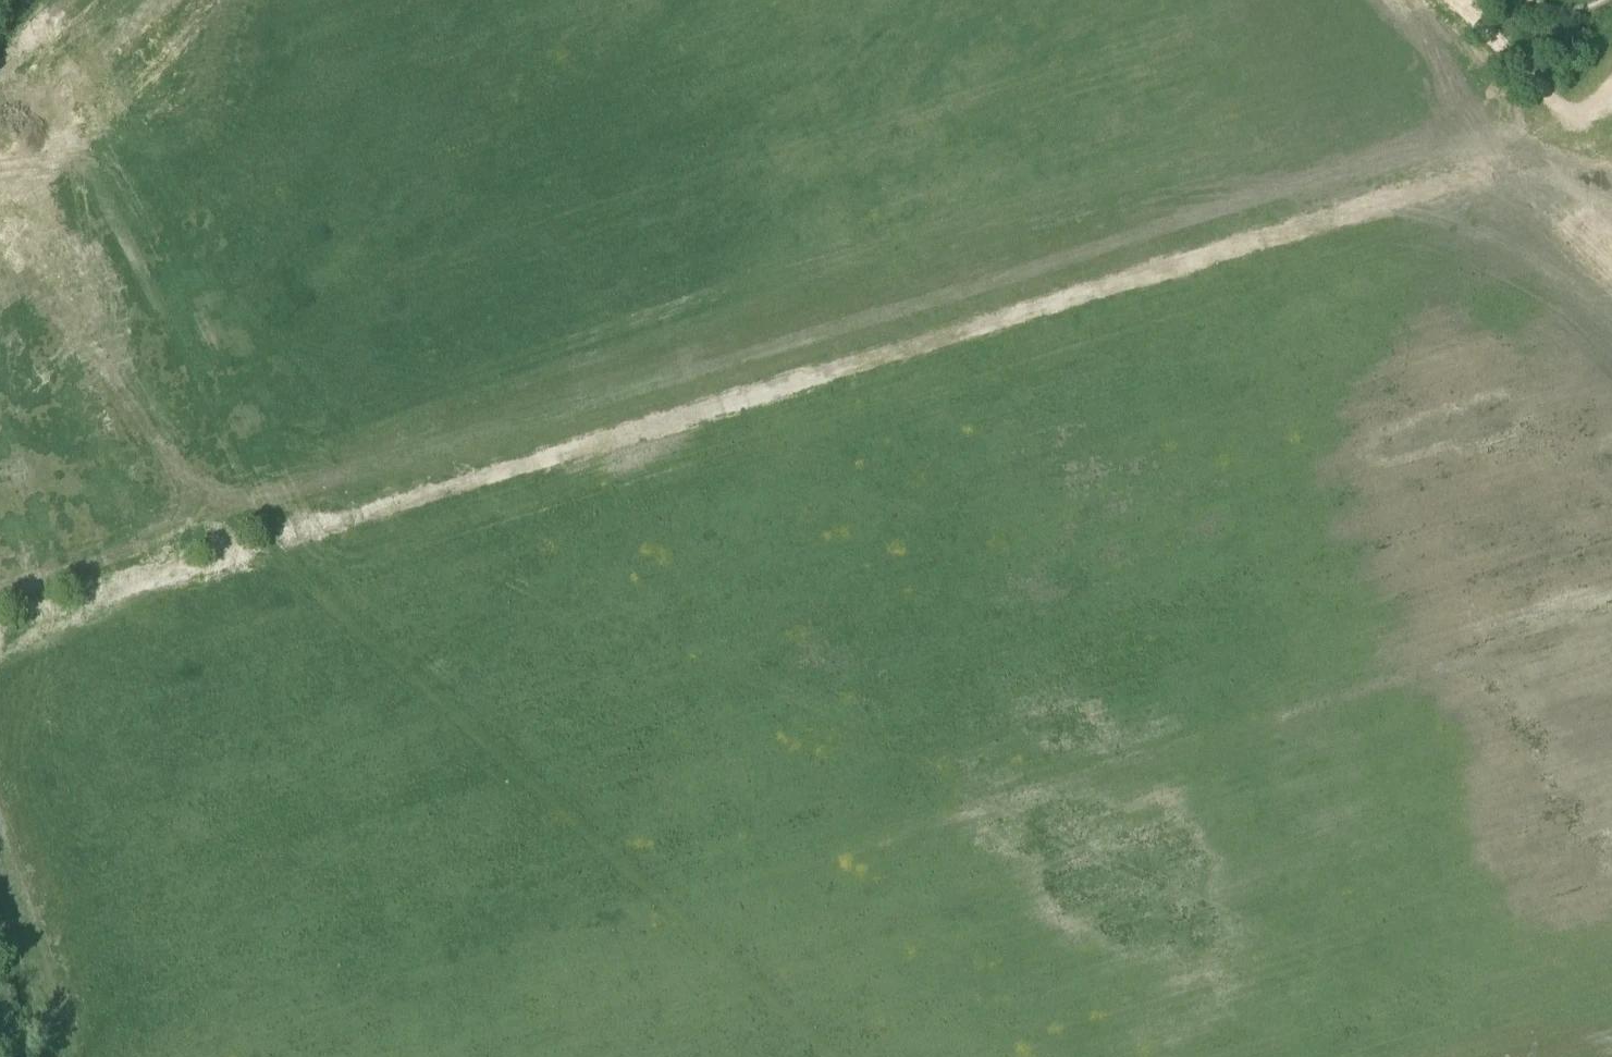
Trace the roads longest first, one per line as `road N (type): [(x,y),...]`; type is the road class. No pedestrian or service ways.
road 1 (track): [(1611,58),(1558,106),(1459,0)]

